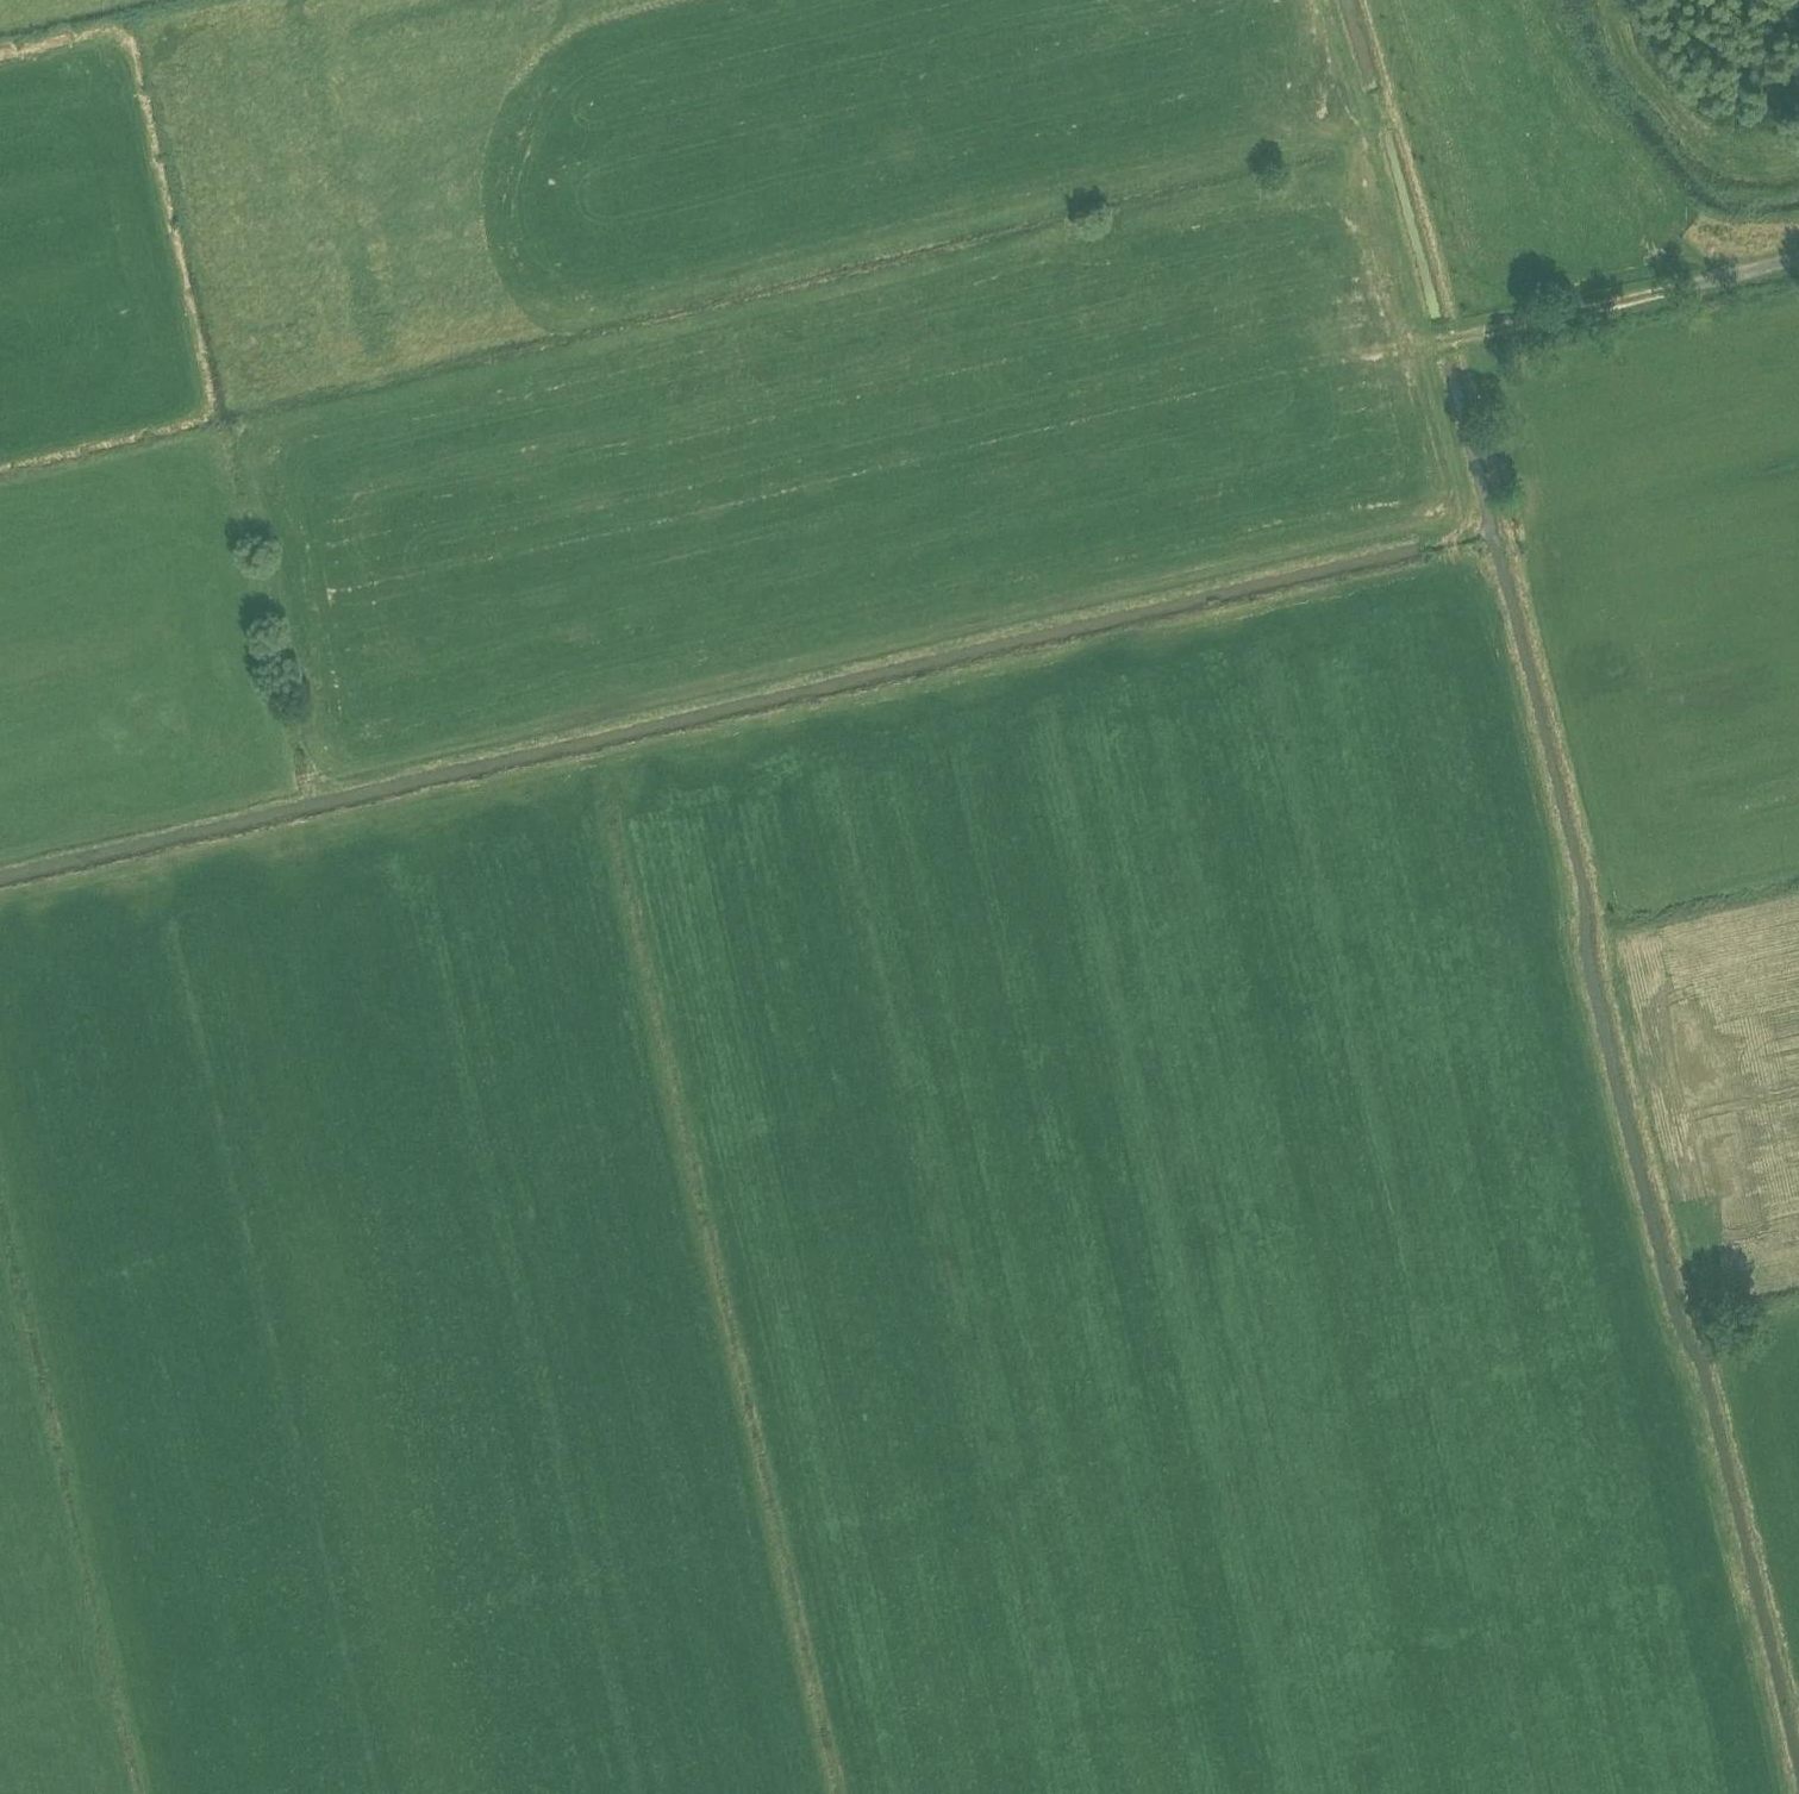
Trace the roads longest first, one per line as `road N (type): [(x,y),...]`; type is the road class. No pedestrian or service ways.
road 1 (track): [(1458,338),(1798,257)]

